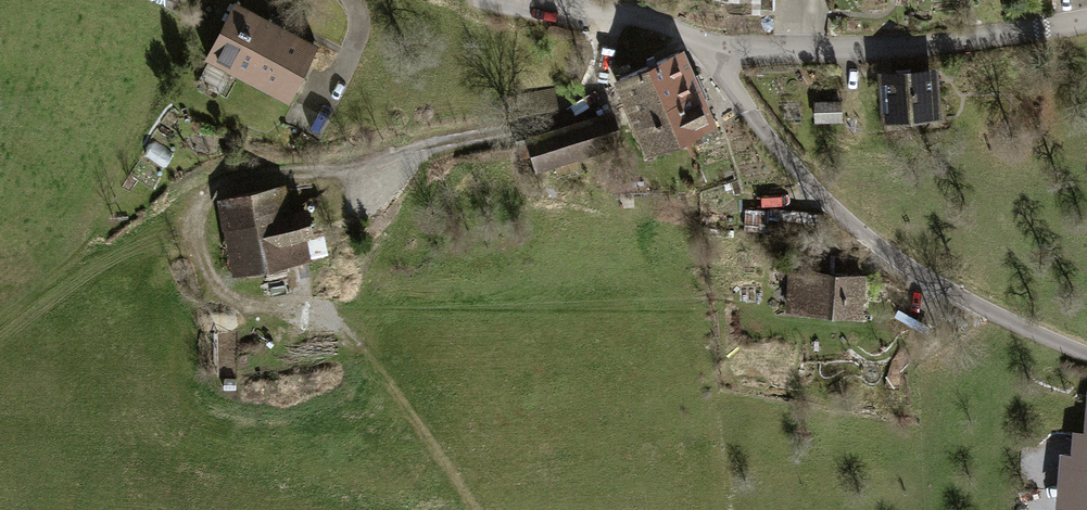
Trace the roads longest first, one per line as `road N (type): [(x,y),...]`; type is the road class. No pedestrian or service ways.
road 1 (unclassified): [(710,43),(777,149),(851,222),(922,274),(1086,354)]
road 2 (residential): [(710,43),(908,47),(1086,20)]
road 3 (residential): [(547,0),(710,43)]

